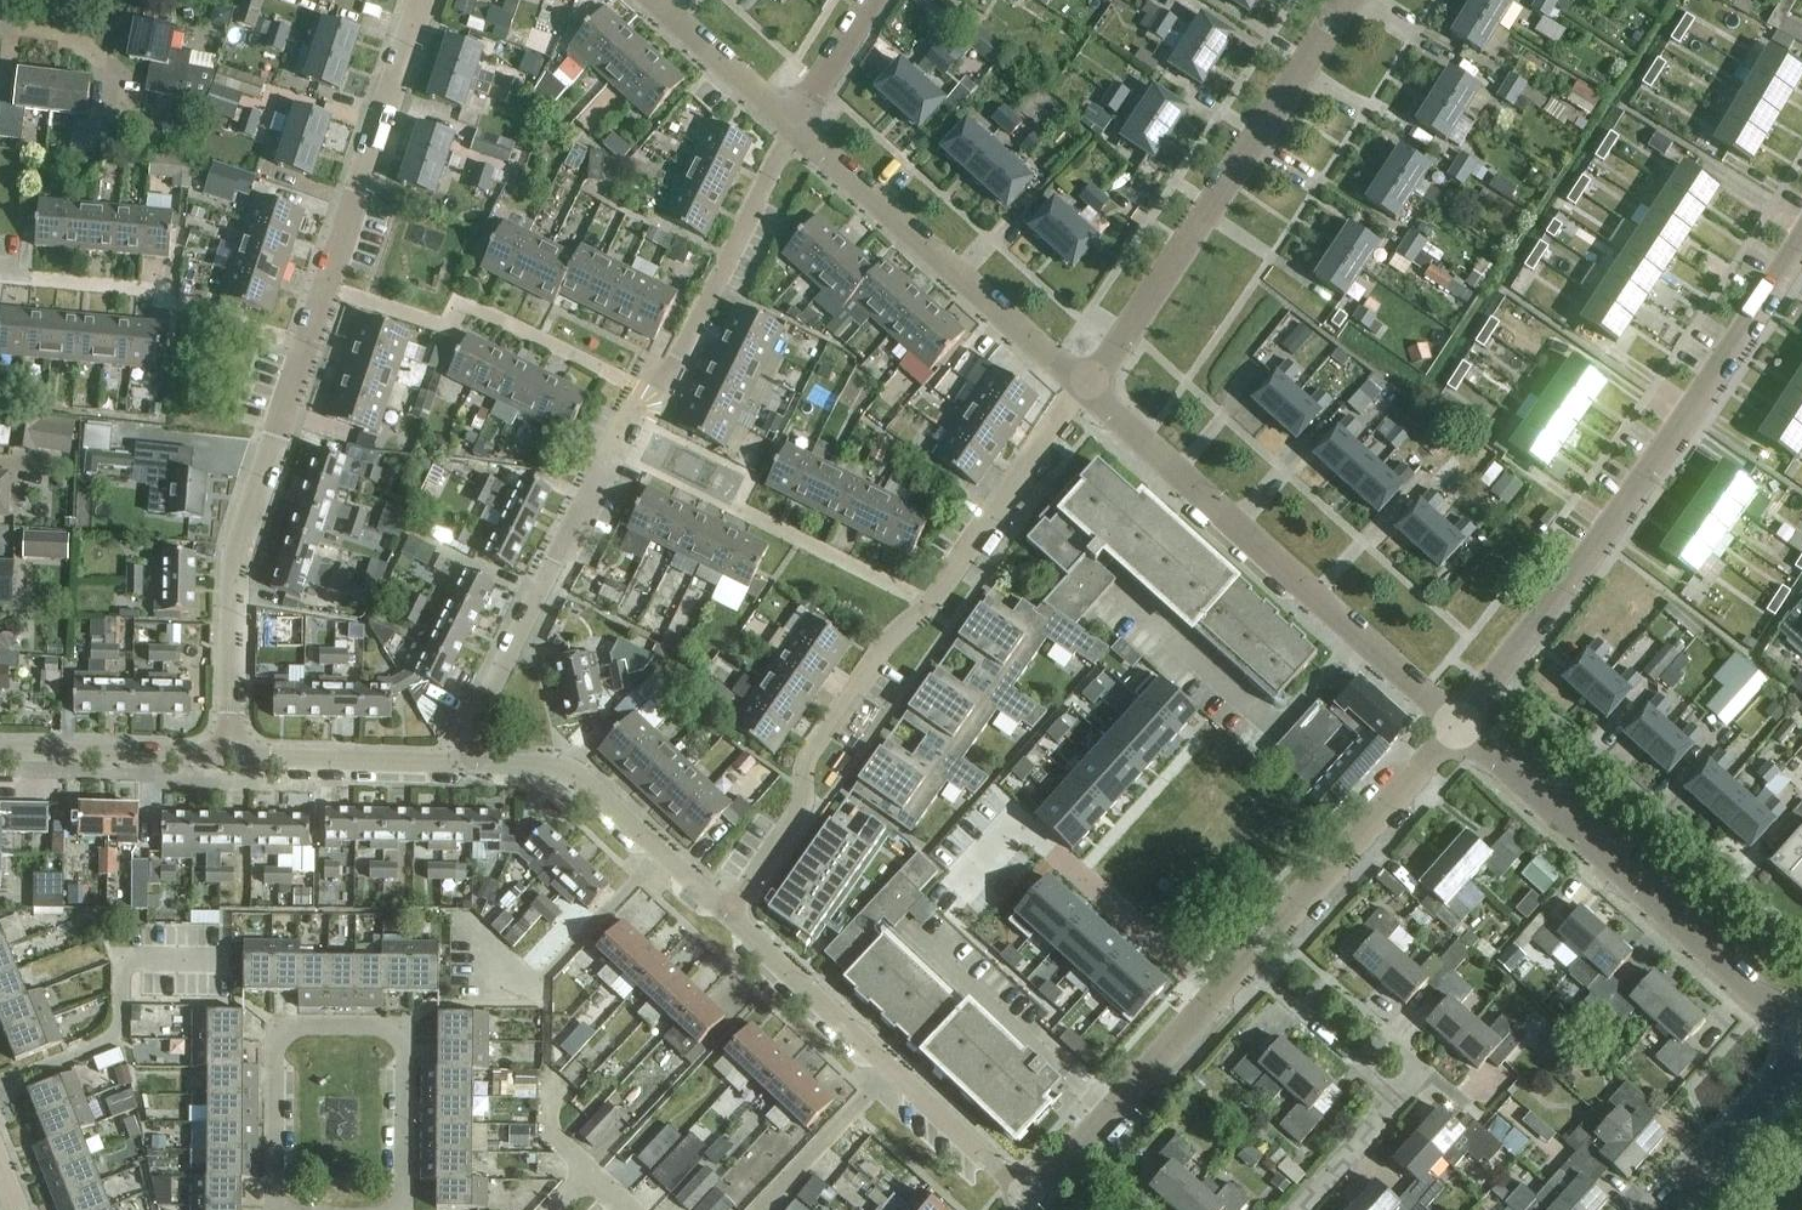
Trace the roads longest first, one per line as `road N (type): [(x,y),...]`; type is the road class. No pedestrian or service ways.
road 1 (residential): [(230,755),(239,548),(425,0)]
road 2 (residential): [(793,129),(677,360),(645,391),(460,761)]
road 3 (residential): [(730,912),(797,815),(806,754),(884,642),(927,604),(998,510),(1084,385)]
road 4 (tertiary): [(1030,1201),(1458,726)]
road 5 (tertiary): [(1458,726),(1600,543),(1801,241)]
road 6 (residential): [(1458,726),(1084,385)]
road 7 (residential): [(279,1209),(281,1022),(402,1023),(401,1209)]
road 8 (residential): [(1345,0),(1084,385)]
road 9 (residential): [(1801,1035),(1458,726)]
road 10 (residential): [(1084,385),(793,129)]
road 11 (residential): [(0,1084),(121,1036),(122,966),(223,966)]
road 12 (residential): [(664,852),(531,982),(482,979),(480,929)]
road 13 (residential): [(460,761),(576,764),(664,852)]
road 14 (residential): [(0,748),(230,755)]
road 15 (residential): [(230,755),(460,761)]
road 16 (residential): [(730,912),(890,1066)]
road 17 (residential): [(1667,1209),(1801,1056)]
road 18 (residential): [(890,1066),(757,1209)]
road 19 (residential): [(890,1066),(1030,1201)]
road 20 (residential): [(793,129),(651,0)]
road 21 (residential): [(1300,1209),(1424,1068)]
road 22 (residential): [(0,24),(62,32),(117,71),(137,99)]
road 23 (residential): [(793,129),(873,0)]

